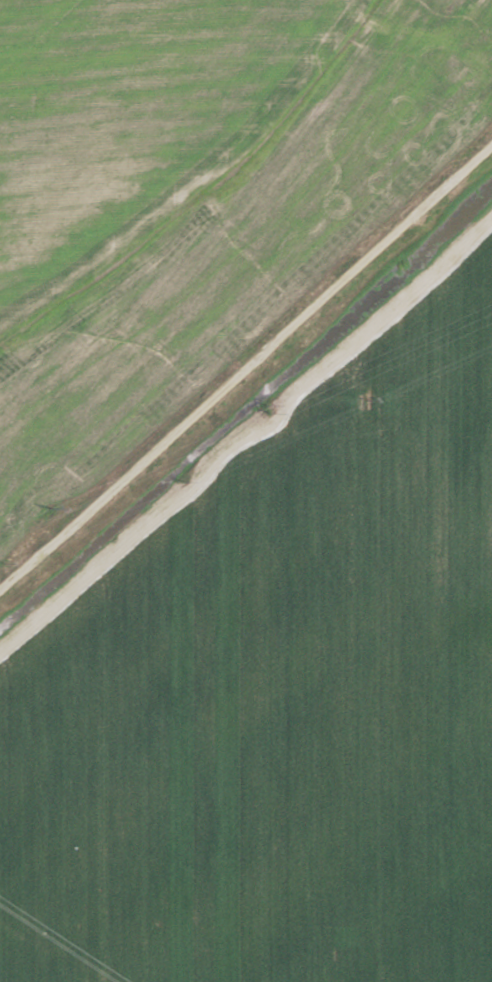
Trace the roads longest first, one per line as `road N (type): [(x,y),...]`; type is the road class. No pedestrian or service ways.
road 1 (residential): [(491,144),(0,585)]

